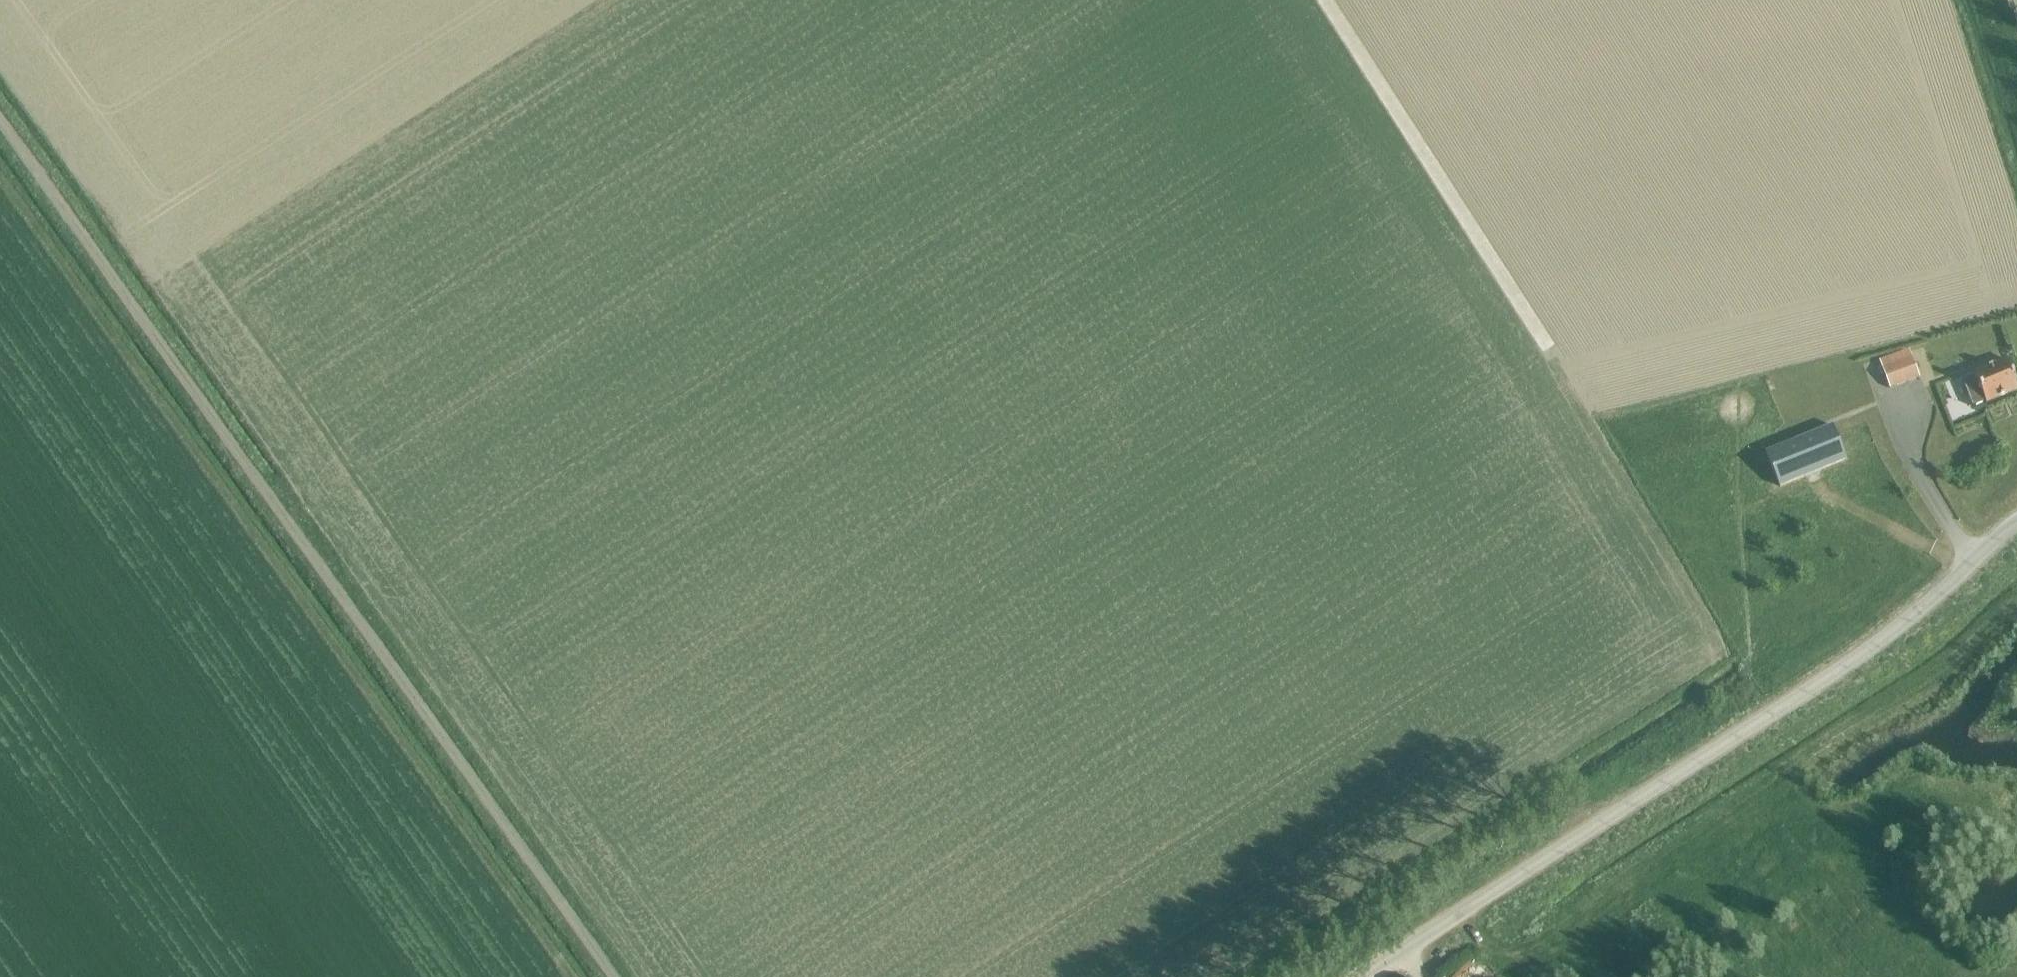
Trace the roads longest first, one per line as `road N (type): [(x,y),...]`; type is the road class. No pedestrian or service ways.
road 1 (track): [(0,115),(616,976)]
road 2 (unclassified): [(1402,952),(1890,633),(2016,521)]

